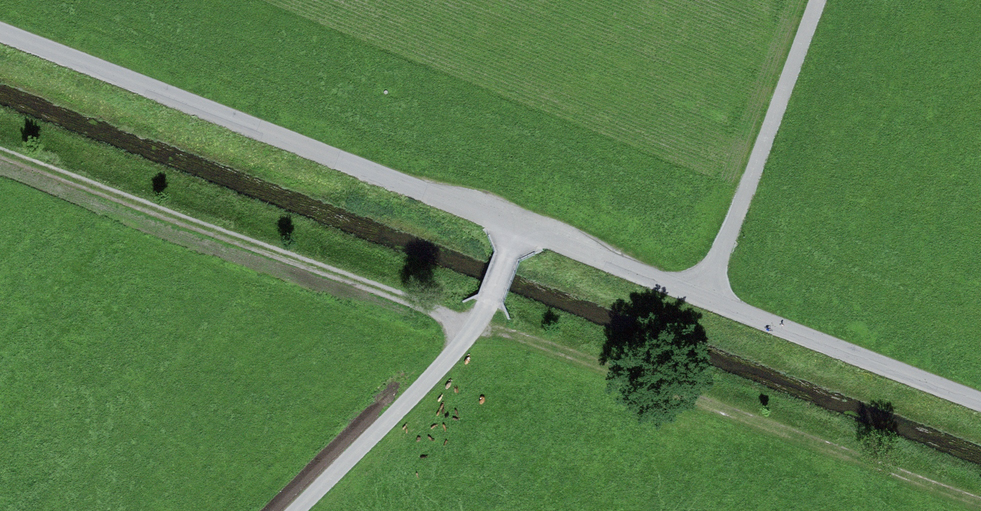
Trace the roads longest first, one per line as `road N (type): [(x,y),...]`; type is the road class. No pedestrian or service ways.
road 1 (track): [(980,402),(0,35)]
road 2 (track): [(298,510),(459,348),(489,304),(518,226)]
road 3 (track): [(701,298),(814,0)]

